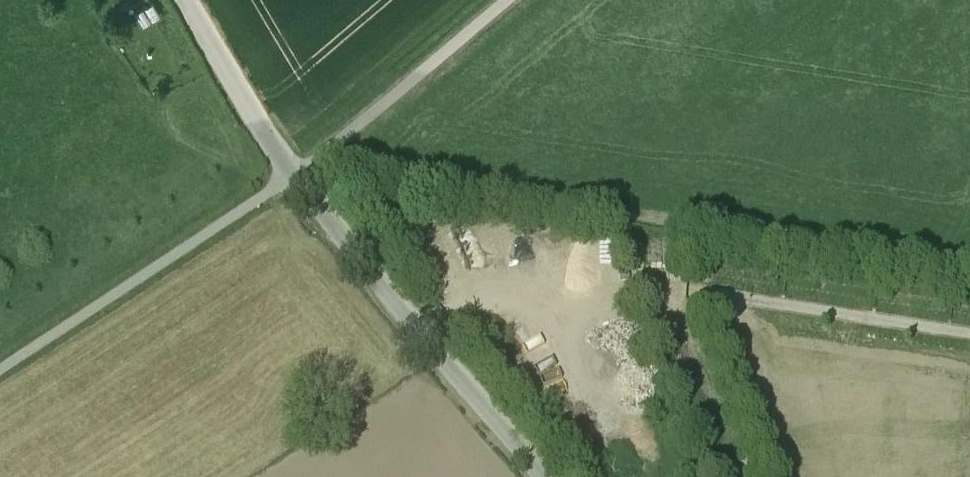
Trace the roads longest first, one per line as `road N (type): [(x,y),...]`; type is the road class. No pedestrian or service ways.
road 1 (track): [(307,164),(969,265)]
road 2 (residential): [(539,476),(294,175),(187,0)]
road 3 (track): [(0,370),(294,175)]
road 4 (track): [(503,0),(294,175)]

